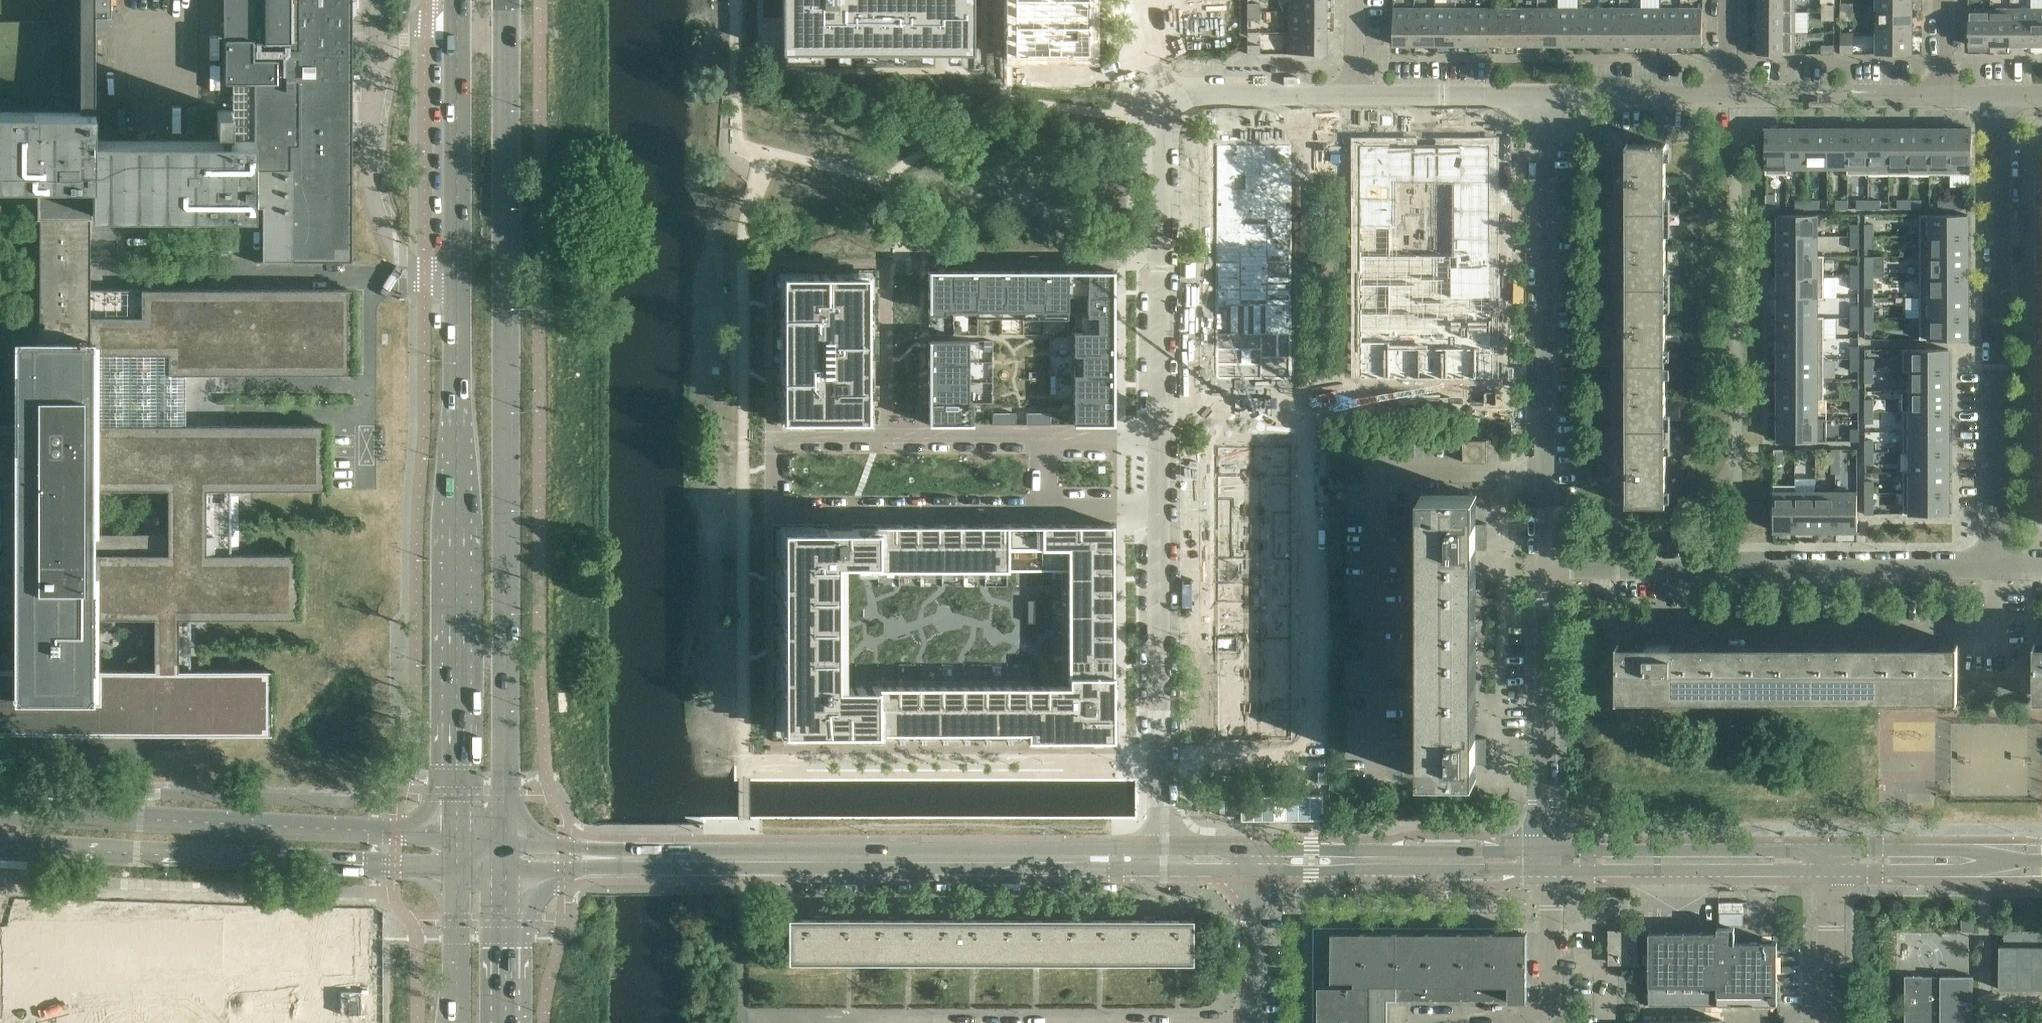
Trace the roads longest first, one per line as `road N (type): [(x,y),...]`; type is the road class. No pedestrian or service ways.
road 1 (residential): [(1349,93),(1180,91),(1162,107),(1164,860)]
road 2 (secondary): [(509,835),(507,0)]
road 3 (secondary): [(457,0),(457,832)]
road 4 (residential): [(1538,570),(1535,93)]
road 5 (residential): [(1996,569),(1991,93)]
road 6 (residential): [(1996,569),(1538,570)]
road 7 (tertiary): [(0,848),(457,873)]
road 8 (tertiary): [(457,832),(0,809)]
road 9 (tertiary): [(992,857),(613,858)]
road 10 (tertiary): [(1252,863),(1551,861)]
road 11 (residential): [(1551,861),(1536,818),(1538,570)]
road 12 (tertiary): [(1551,861),(1825,858)]
road 13 (residential): [(1942,94),(1725,94)]
road 14 (tertiary): [(1825,858),(2041,859)]
road 15 (residential): [(1725,94),(1535,93)]
road 16 (residential): [(1535,93),(1349,93)]
road 17 (residential): [(1409,1022),(1530,1022),(1551,1000),(1551,971)]
road 18 (tertiary): [(992,857),(1164,860)]
road 19 (residential): [(1253,1022),(1252,863)]
road 20 (residential): [(1824,1016),(1825,858)]
road 21 (residential): [(1824,1016),(1671,1016)]
road 22 (secondary): [(457,873),(458,1022)]
road 23 (secondary): [(507,1022),(508,873)]

